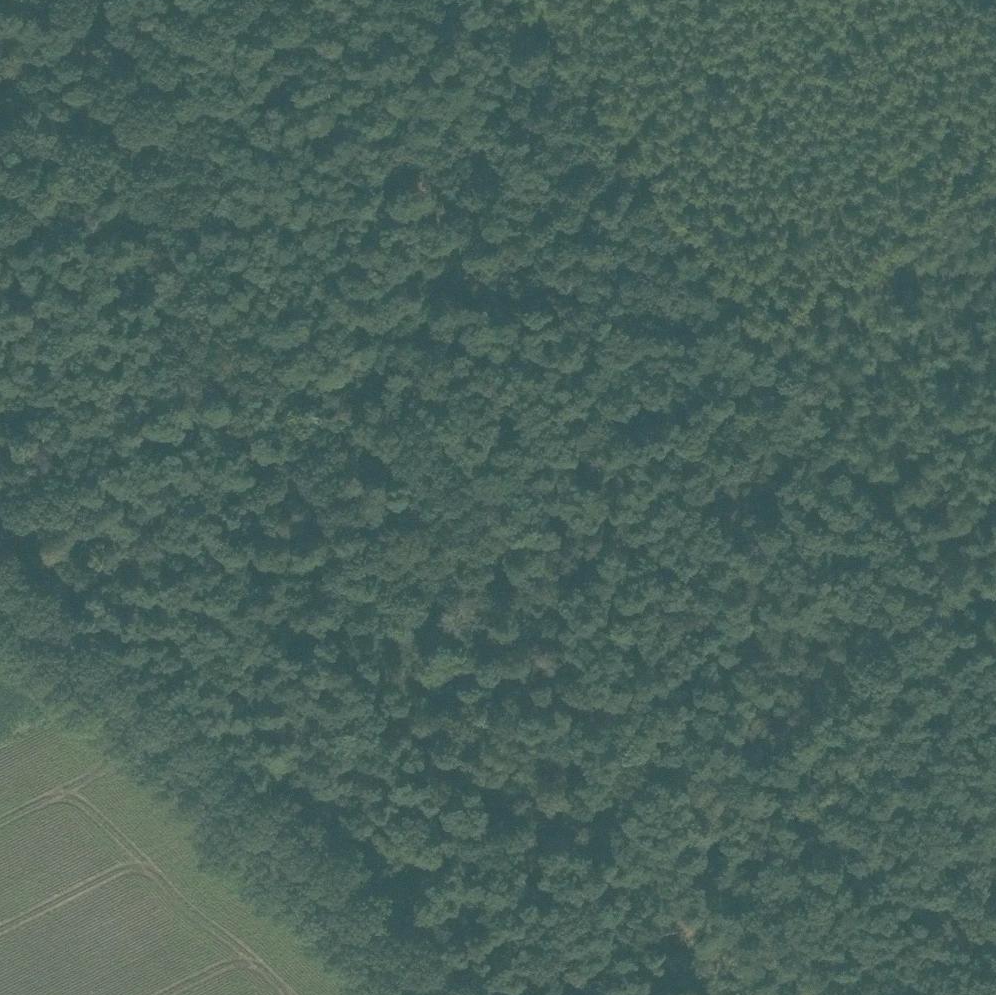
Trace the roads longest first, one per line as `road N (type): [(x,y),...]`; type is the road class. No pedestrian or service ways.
road 1 (track): [(995,680),(515,0)]
road 2 (track): [(449,994),(0,585)]

